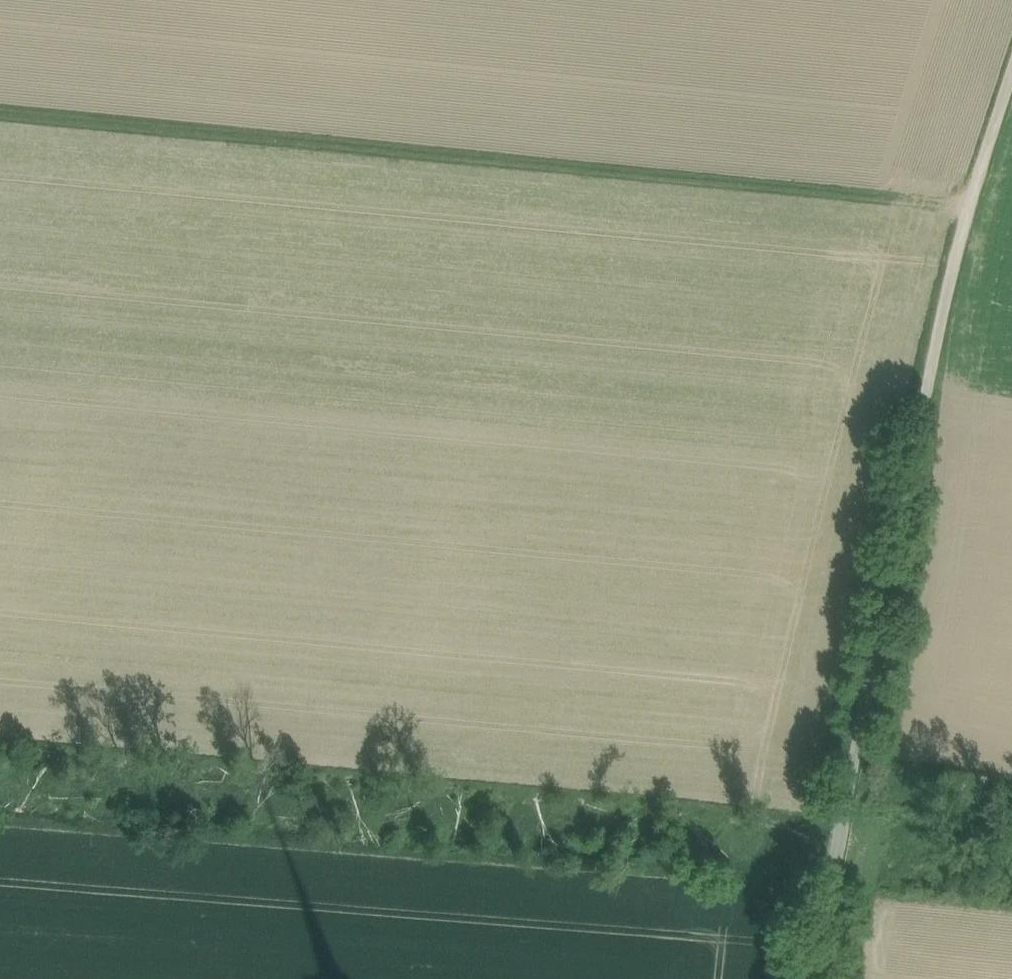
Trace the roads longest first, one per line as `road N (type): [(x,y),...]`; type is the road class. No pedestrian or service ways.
road 1 (track): [(812,978),(944,310),(1011,73)]

